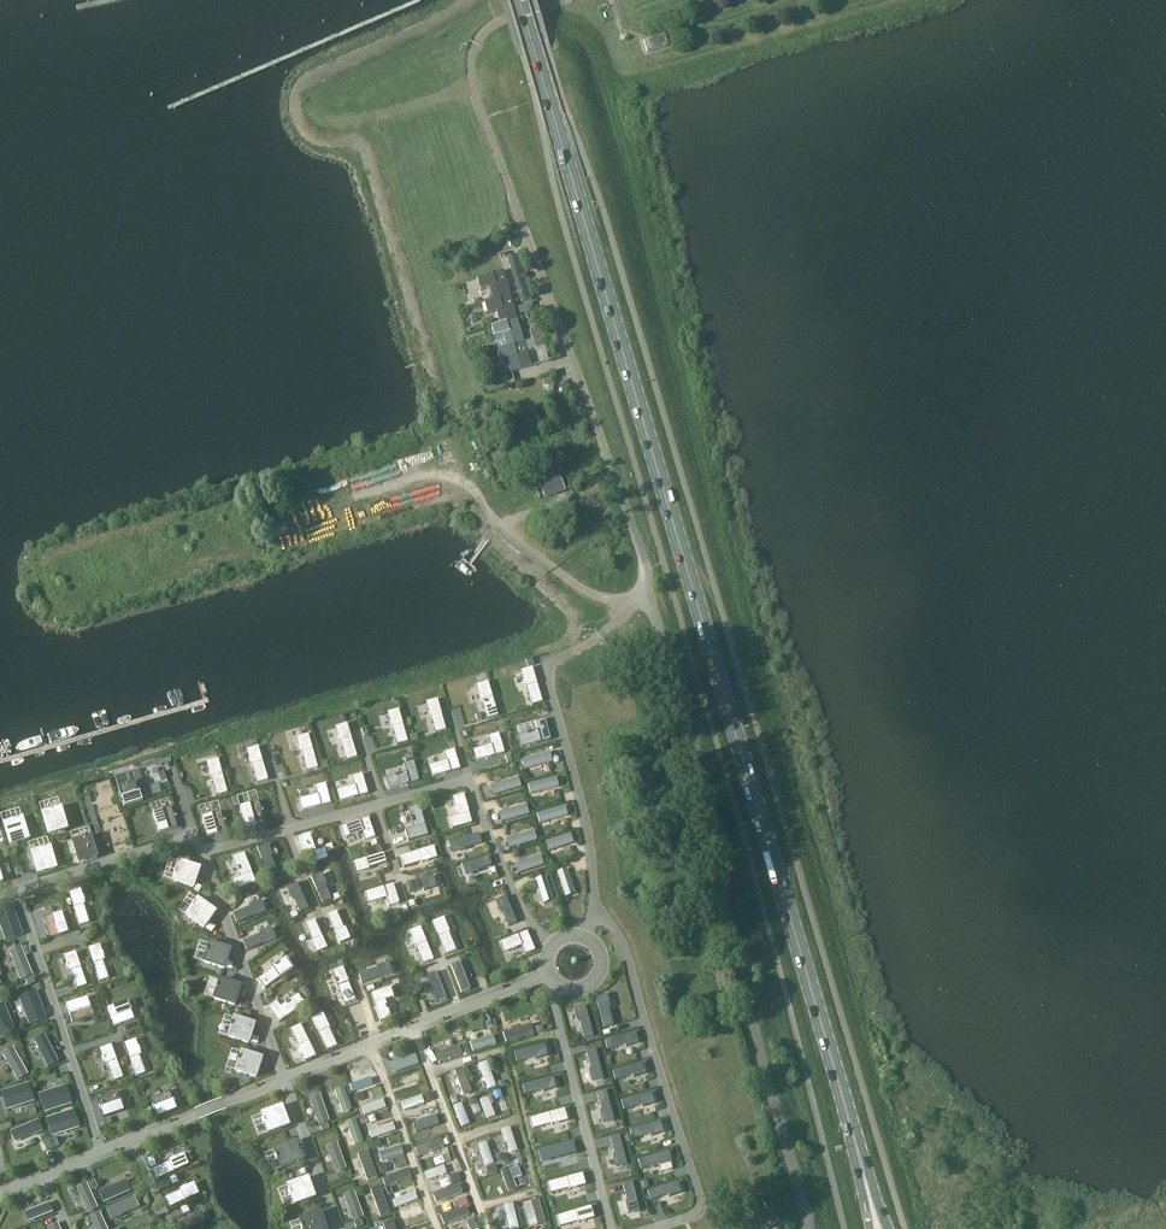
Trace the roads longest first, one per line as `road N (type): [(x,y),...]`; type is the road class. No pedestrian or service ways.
road 1 (unclassified): [(806,1228),(730,923),(722,844),(646,596),(646,565),(472,85),(476,43)]
road 2 (primary): [(858,1148),(520,0)]

